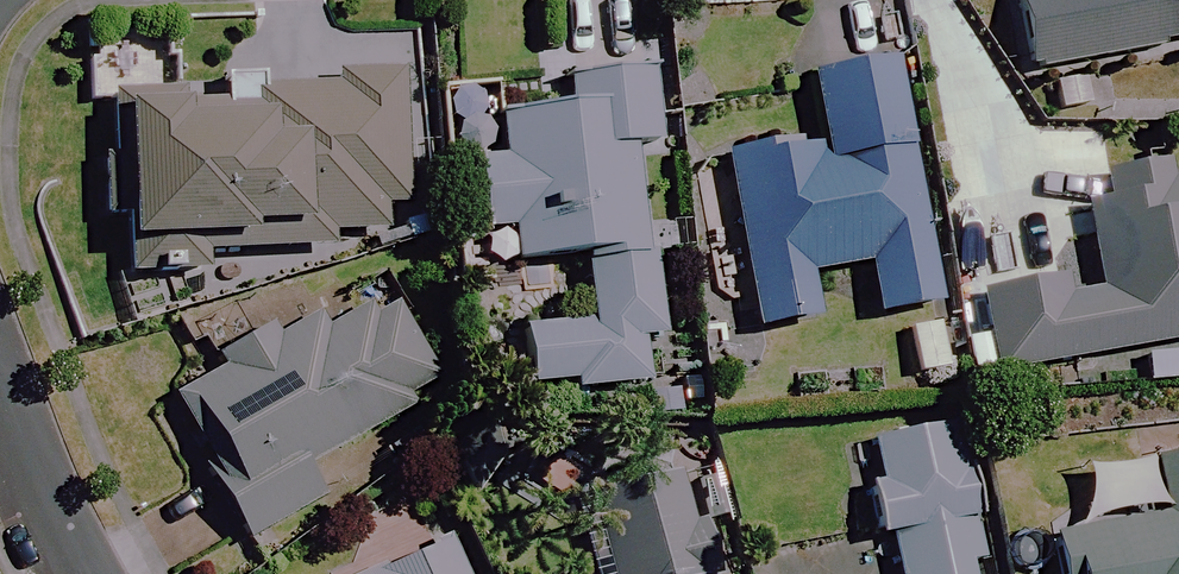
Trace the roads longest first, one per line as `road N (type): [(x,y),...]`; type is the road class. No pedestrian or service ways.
road 1 (residential): [(0,381),(83,573)]

